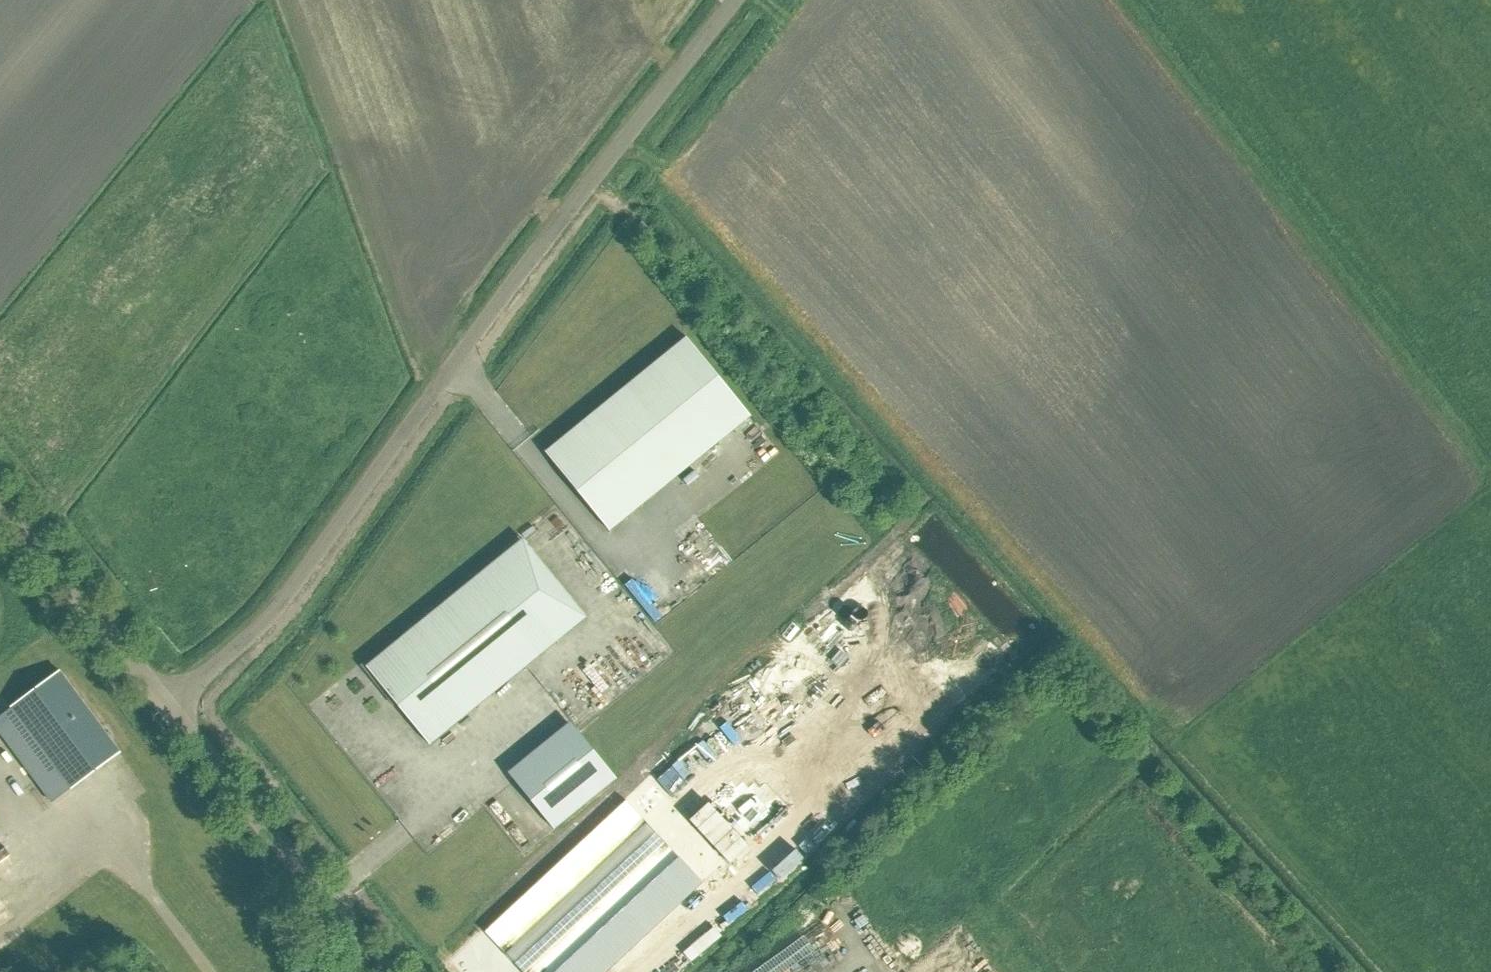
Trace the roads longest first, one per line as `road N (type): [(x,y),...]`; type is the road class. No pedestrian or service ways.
road 1 (unclassified): [(168,708),(279,605),(497,302),(735,0)]
road 2 (tertiary): [(383,971),(168,708)]
road 3 (tertiary): [(168,708),(0,501)]
road 4 (residential): [(211,971),(138,875)]

